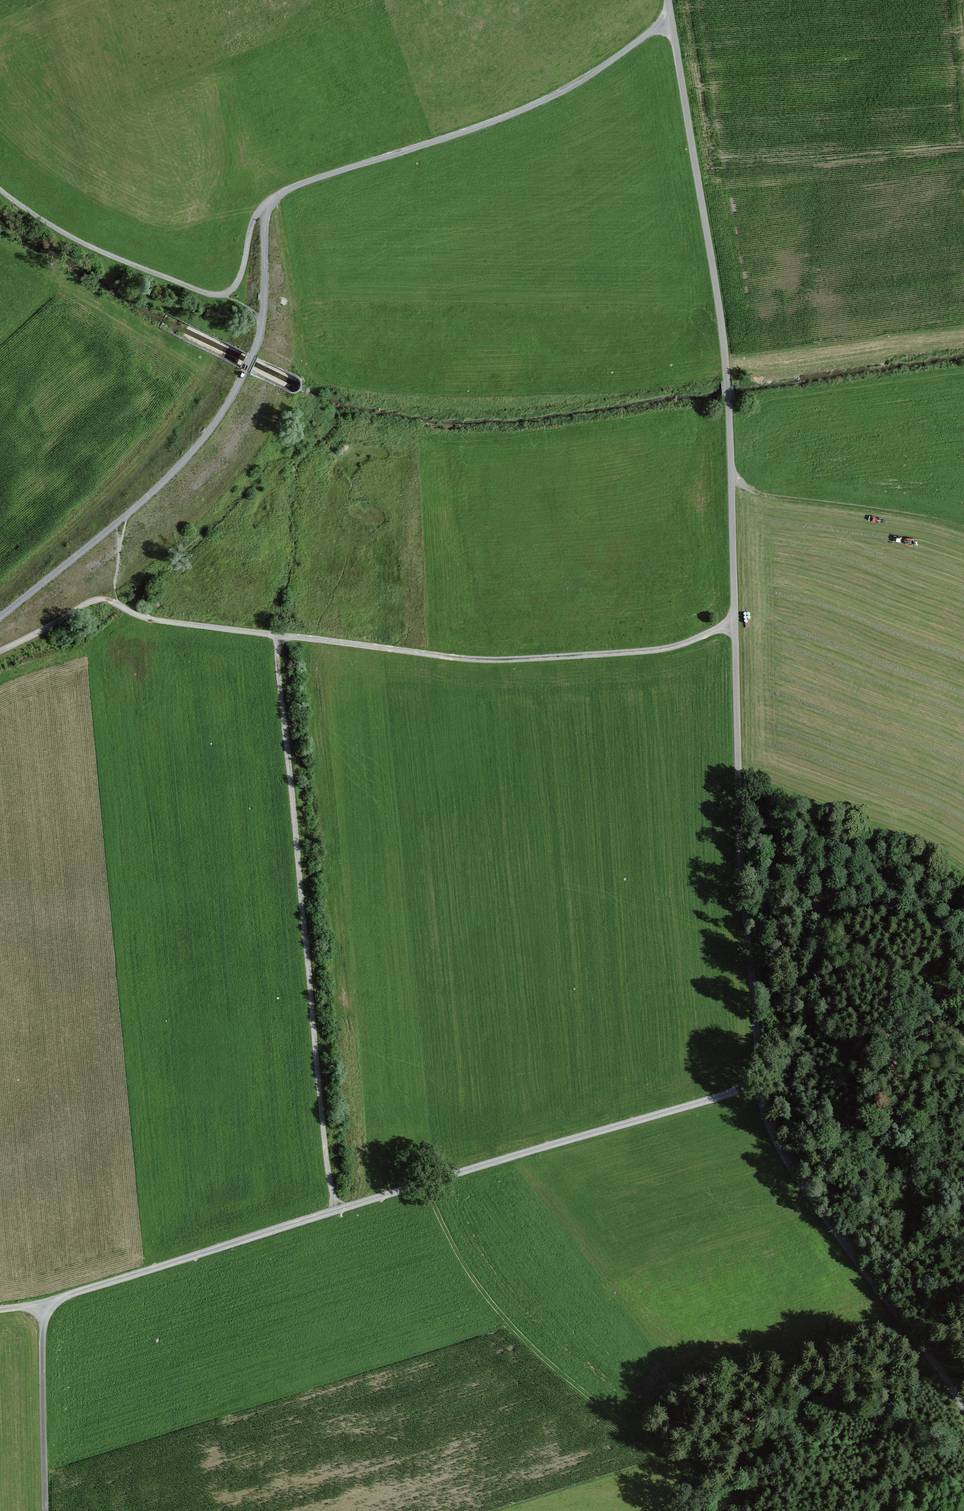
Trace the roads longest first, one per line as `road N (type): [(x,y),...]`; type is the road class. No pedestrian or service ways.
road 1 (unclassified): [(755,1082),(736,796),(731,400),(668,0)]
road 2 (track): [(0,1311),(46,1304),(755,1082)]
road 3 (track): [(116,603),(145,619),(503,661),(669,650),(733,625)]
road 4 (track): [(334,1211),(279,638)]
road 5 (track): [(672,22),(507,120),(291,190),(268,205),(262,317)]
road 6 (track): [(428,1182),(452,1243),(490,1301),(545,1362),(665,1463),(690,1510)]
road 7 (track): [(963,1408),(779,1149),(755,1082)]
road 8 (track): [(0,188),(106,252),(216,295),(241,278),(251,228),(268,205)]
road 9 (track): [(736,796),(860,970),(963,1048)]
road 10 (track): [(262,317),(254,354),(216,422),(123,518)]
road 11 (track): [(732,479),(759,495),(963,530)]
road 12 (track): [(49,1510),(46,1304)]
road 13 (track): [(123,518),(0,618)]
road 14 (track): [(0,652),(88,602),(116,603)]

